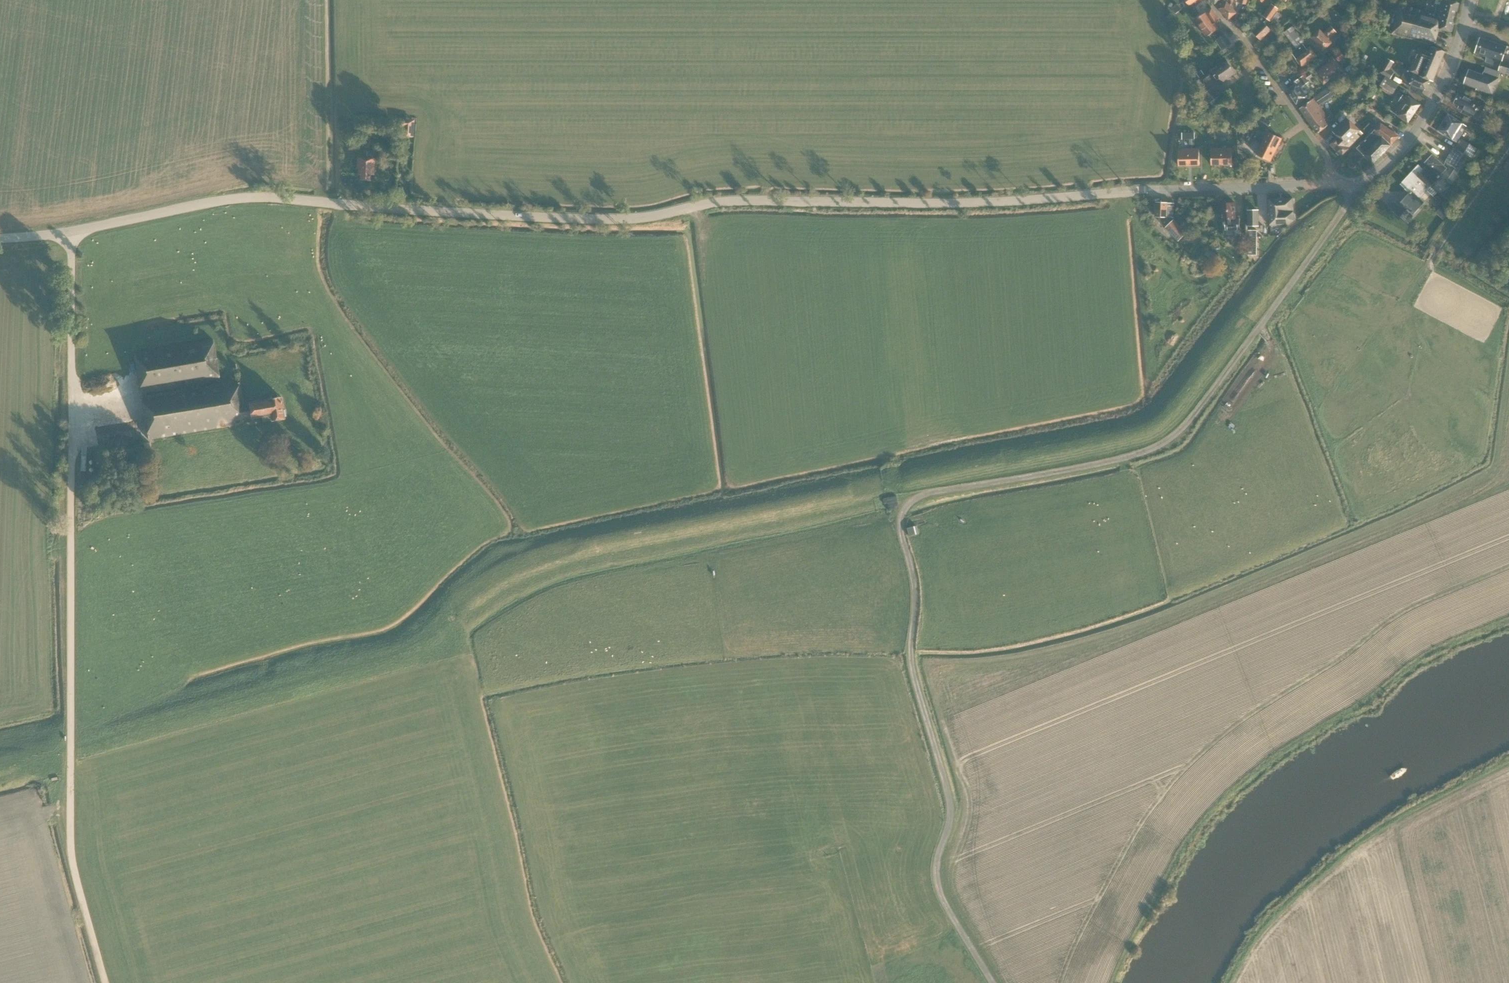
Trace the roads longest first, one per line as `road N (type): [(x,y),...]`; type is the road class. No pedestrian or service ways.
road 1 (tertiary): [(71,230),(243,197),(615,219),(728,200),(962,203),(1331,185)]
road 2 (tertiary): [(1331,185),(1370,181),(1403,148),(1437,91),(1470,0)]
road 3 (residential): [(1331,185),(1327,156),(1234,25)]

